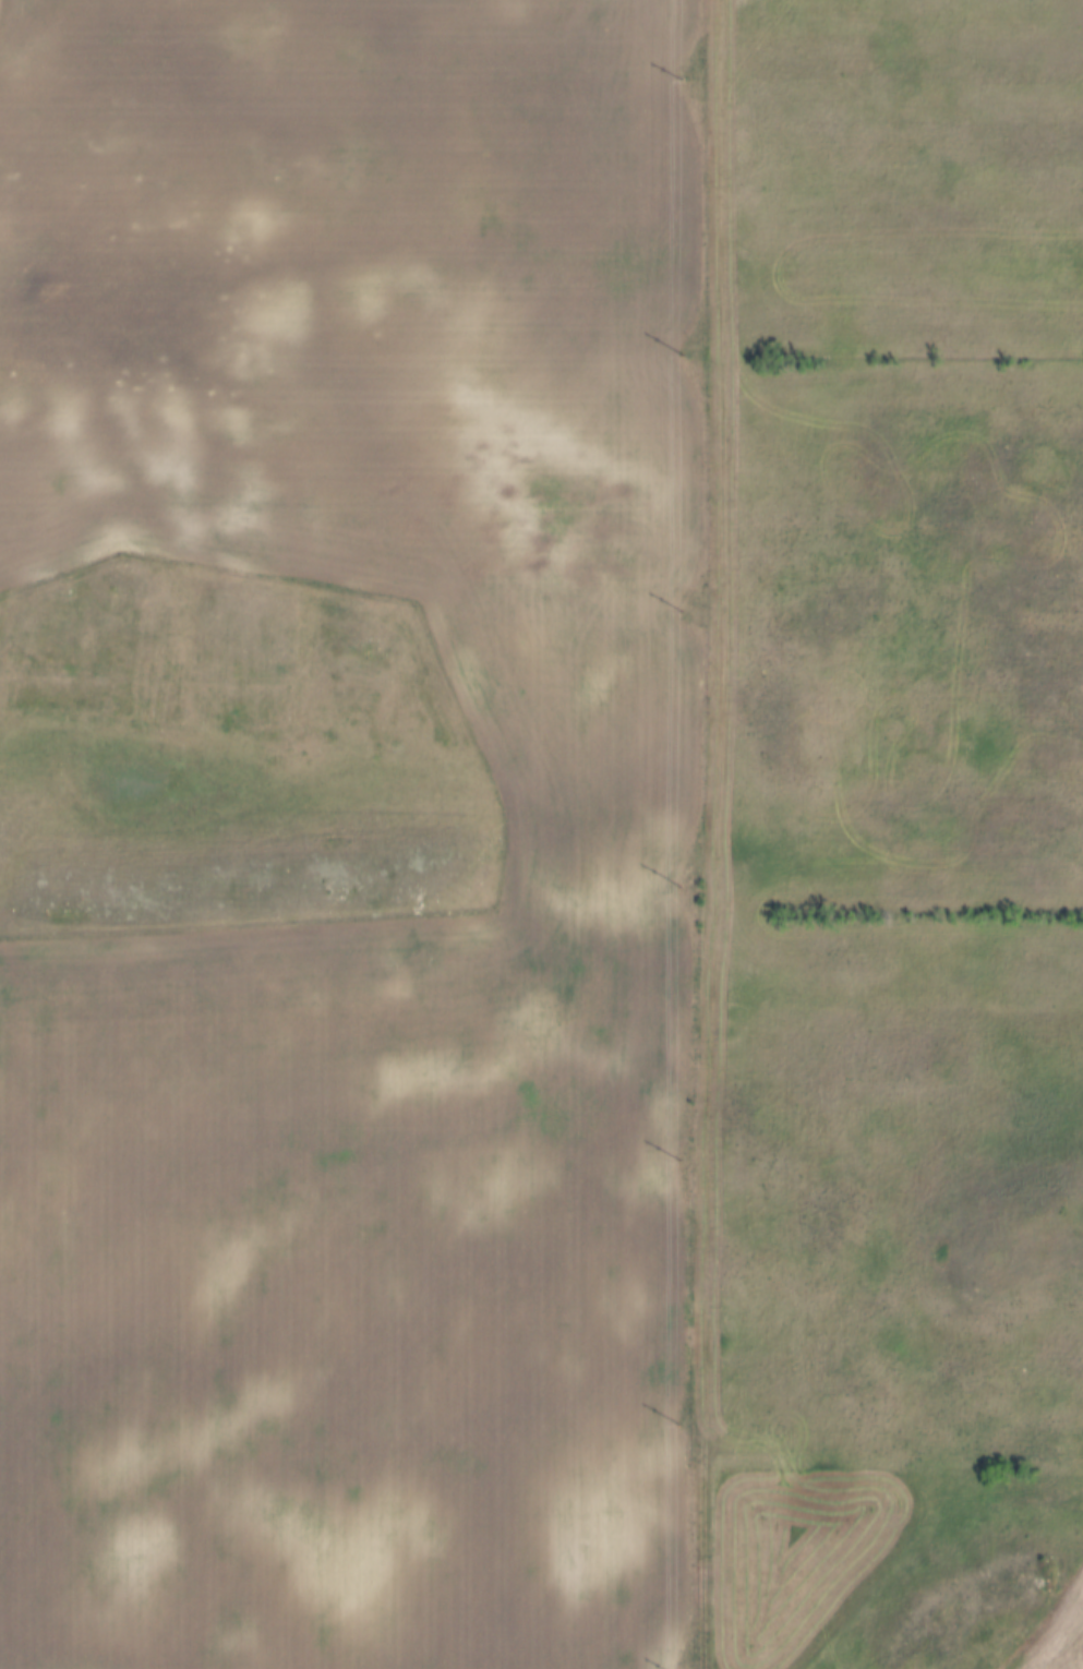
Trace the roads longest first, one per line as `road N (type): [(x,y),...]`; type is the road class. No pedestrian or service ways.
road 1 (track): [(707,1668),(701,1205),(724,685),(718,0)]

